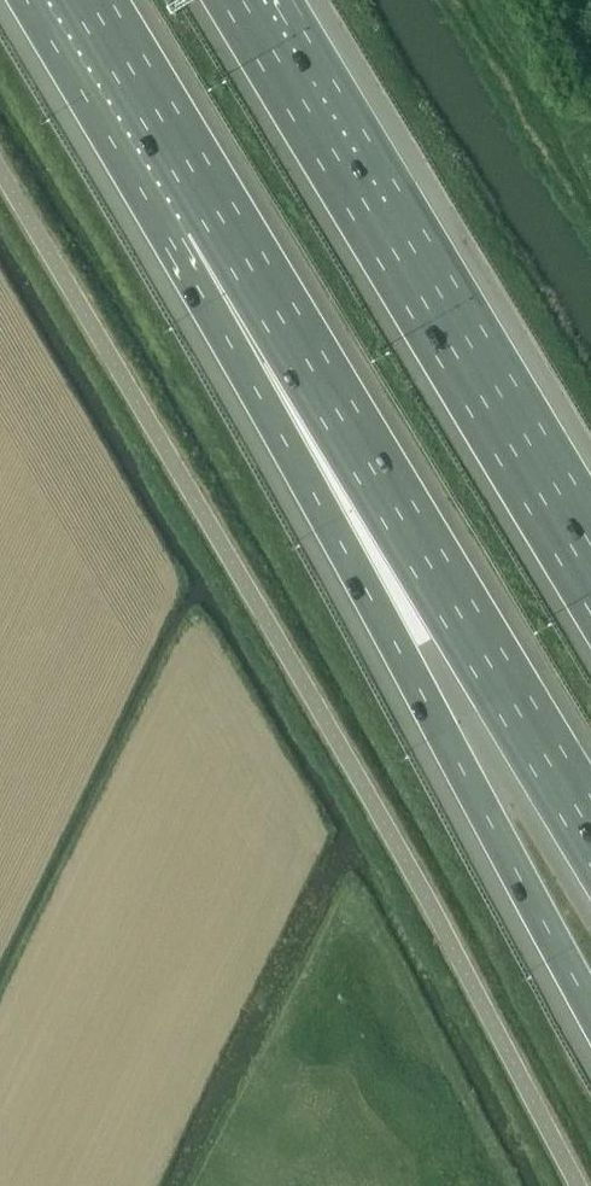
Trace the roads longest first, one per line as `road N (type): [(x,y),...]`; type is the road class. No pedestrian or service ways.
road 1 (motorway): [(215,212),(394,645),(590,1008)]
road 2 (motorway): [(215,212),(590,836)]
road 3 (motorway): [(590,558),(256,0)]
road 4 (motorway): [(87,0),(215,212)]

